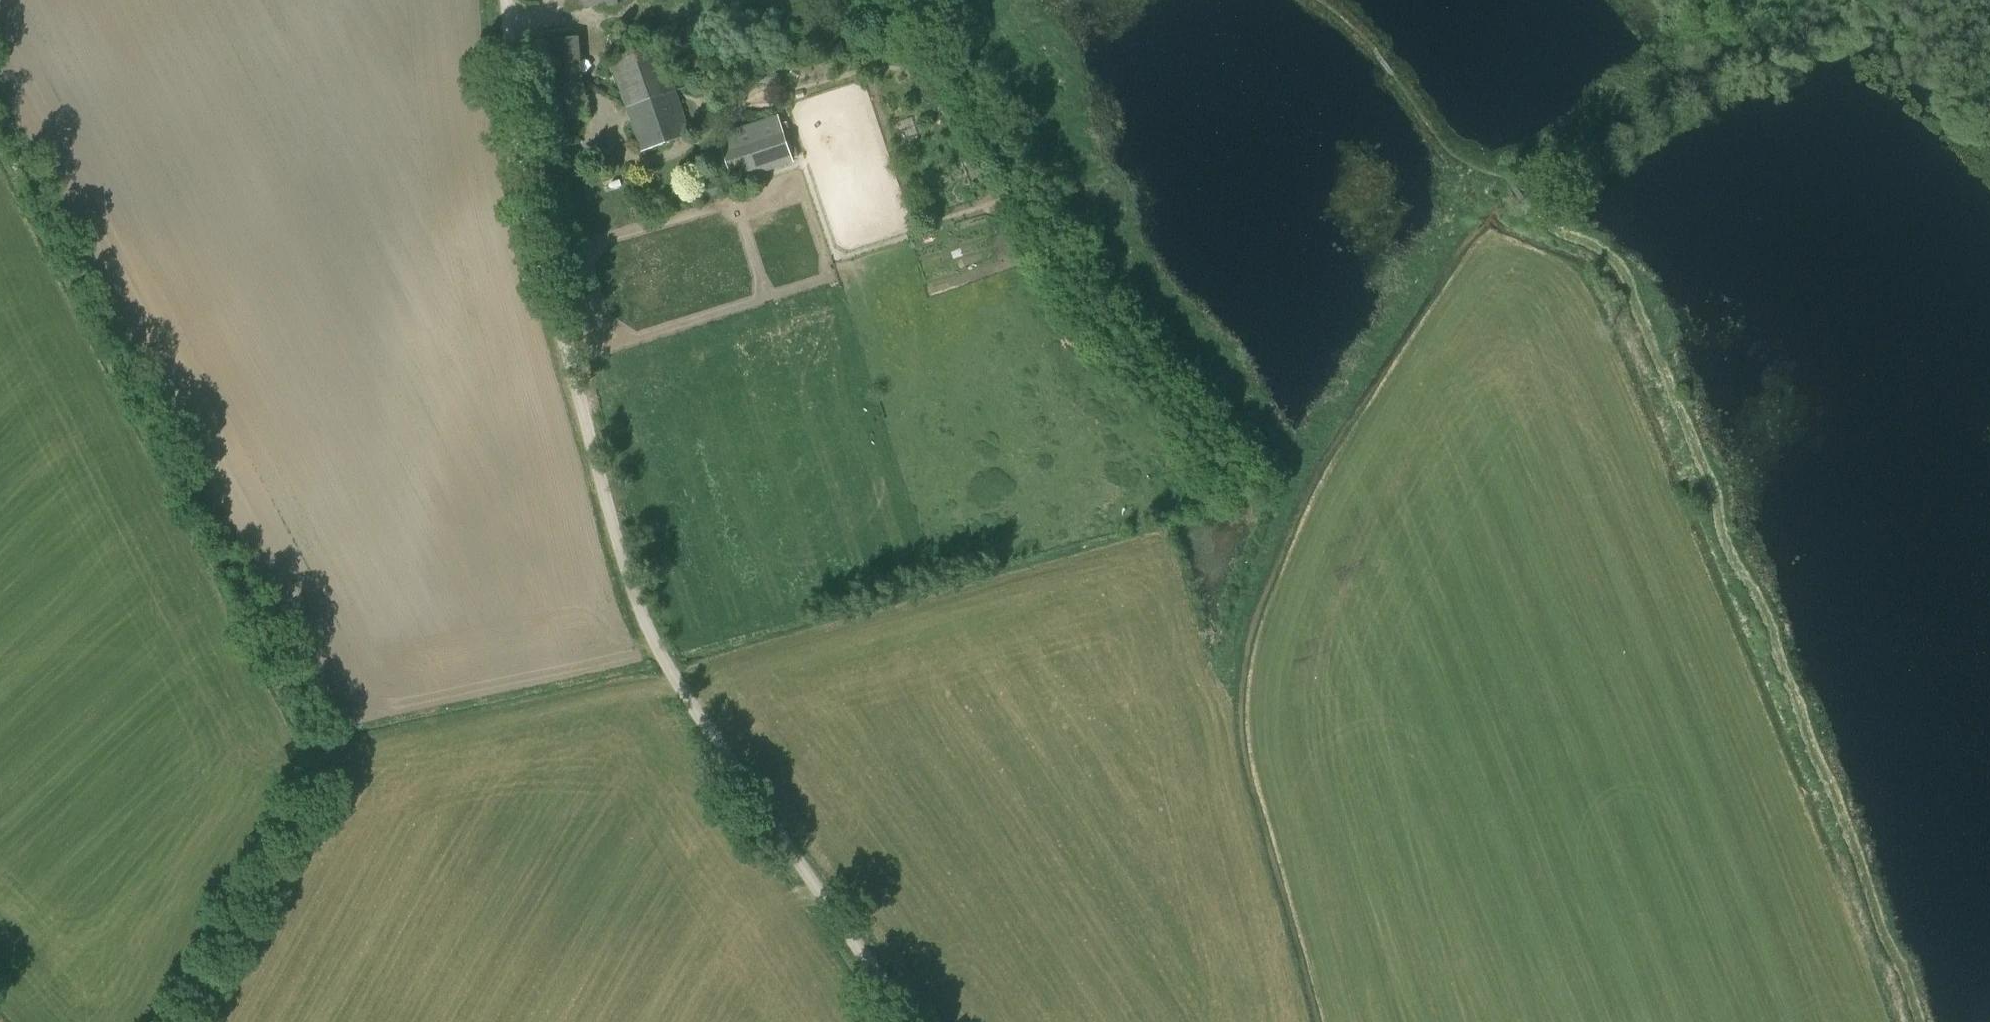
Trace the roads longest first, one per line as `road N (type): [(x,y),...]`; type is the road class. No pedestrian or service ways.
road 1 (unclassified): [(901,1021),(698,727),(624,581),(523,180),(506,0)]

